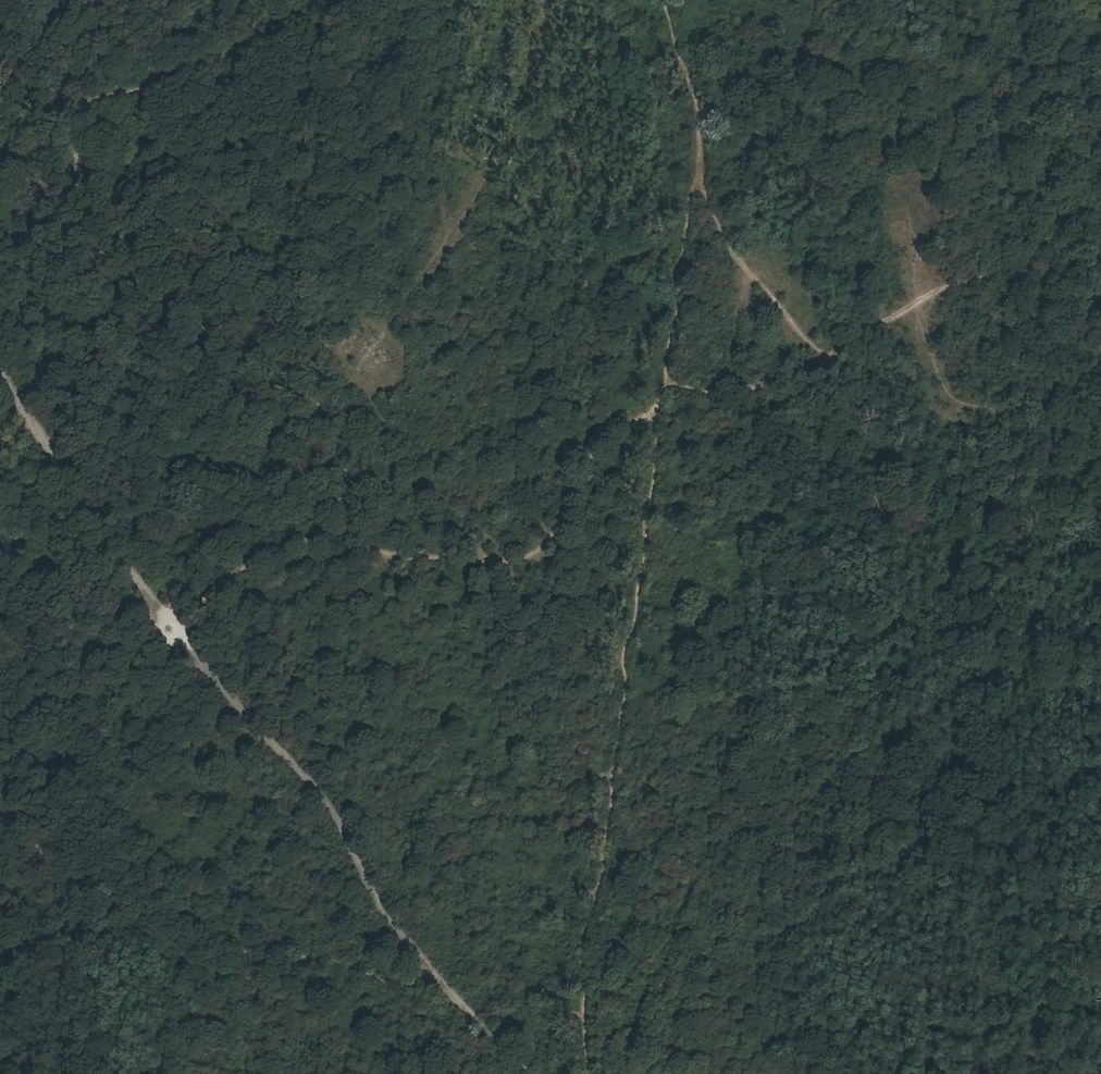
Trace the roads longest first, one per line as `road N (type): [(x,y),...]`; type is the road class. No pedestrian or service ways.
road 1 (track): [(533,1073),(433,976),(386,915),(329,802),(171,626),(0,370)]

